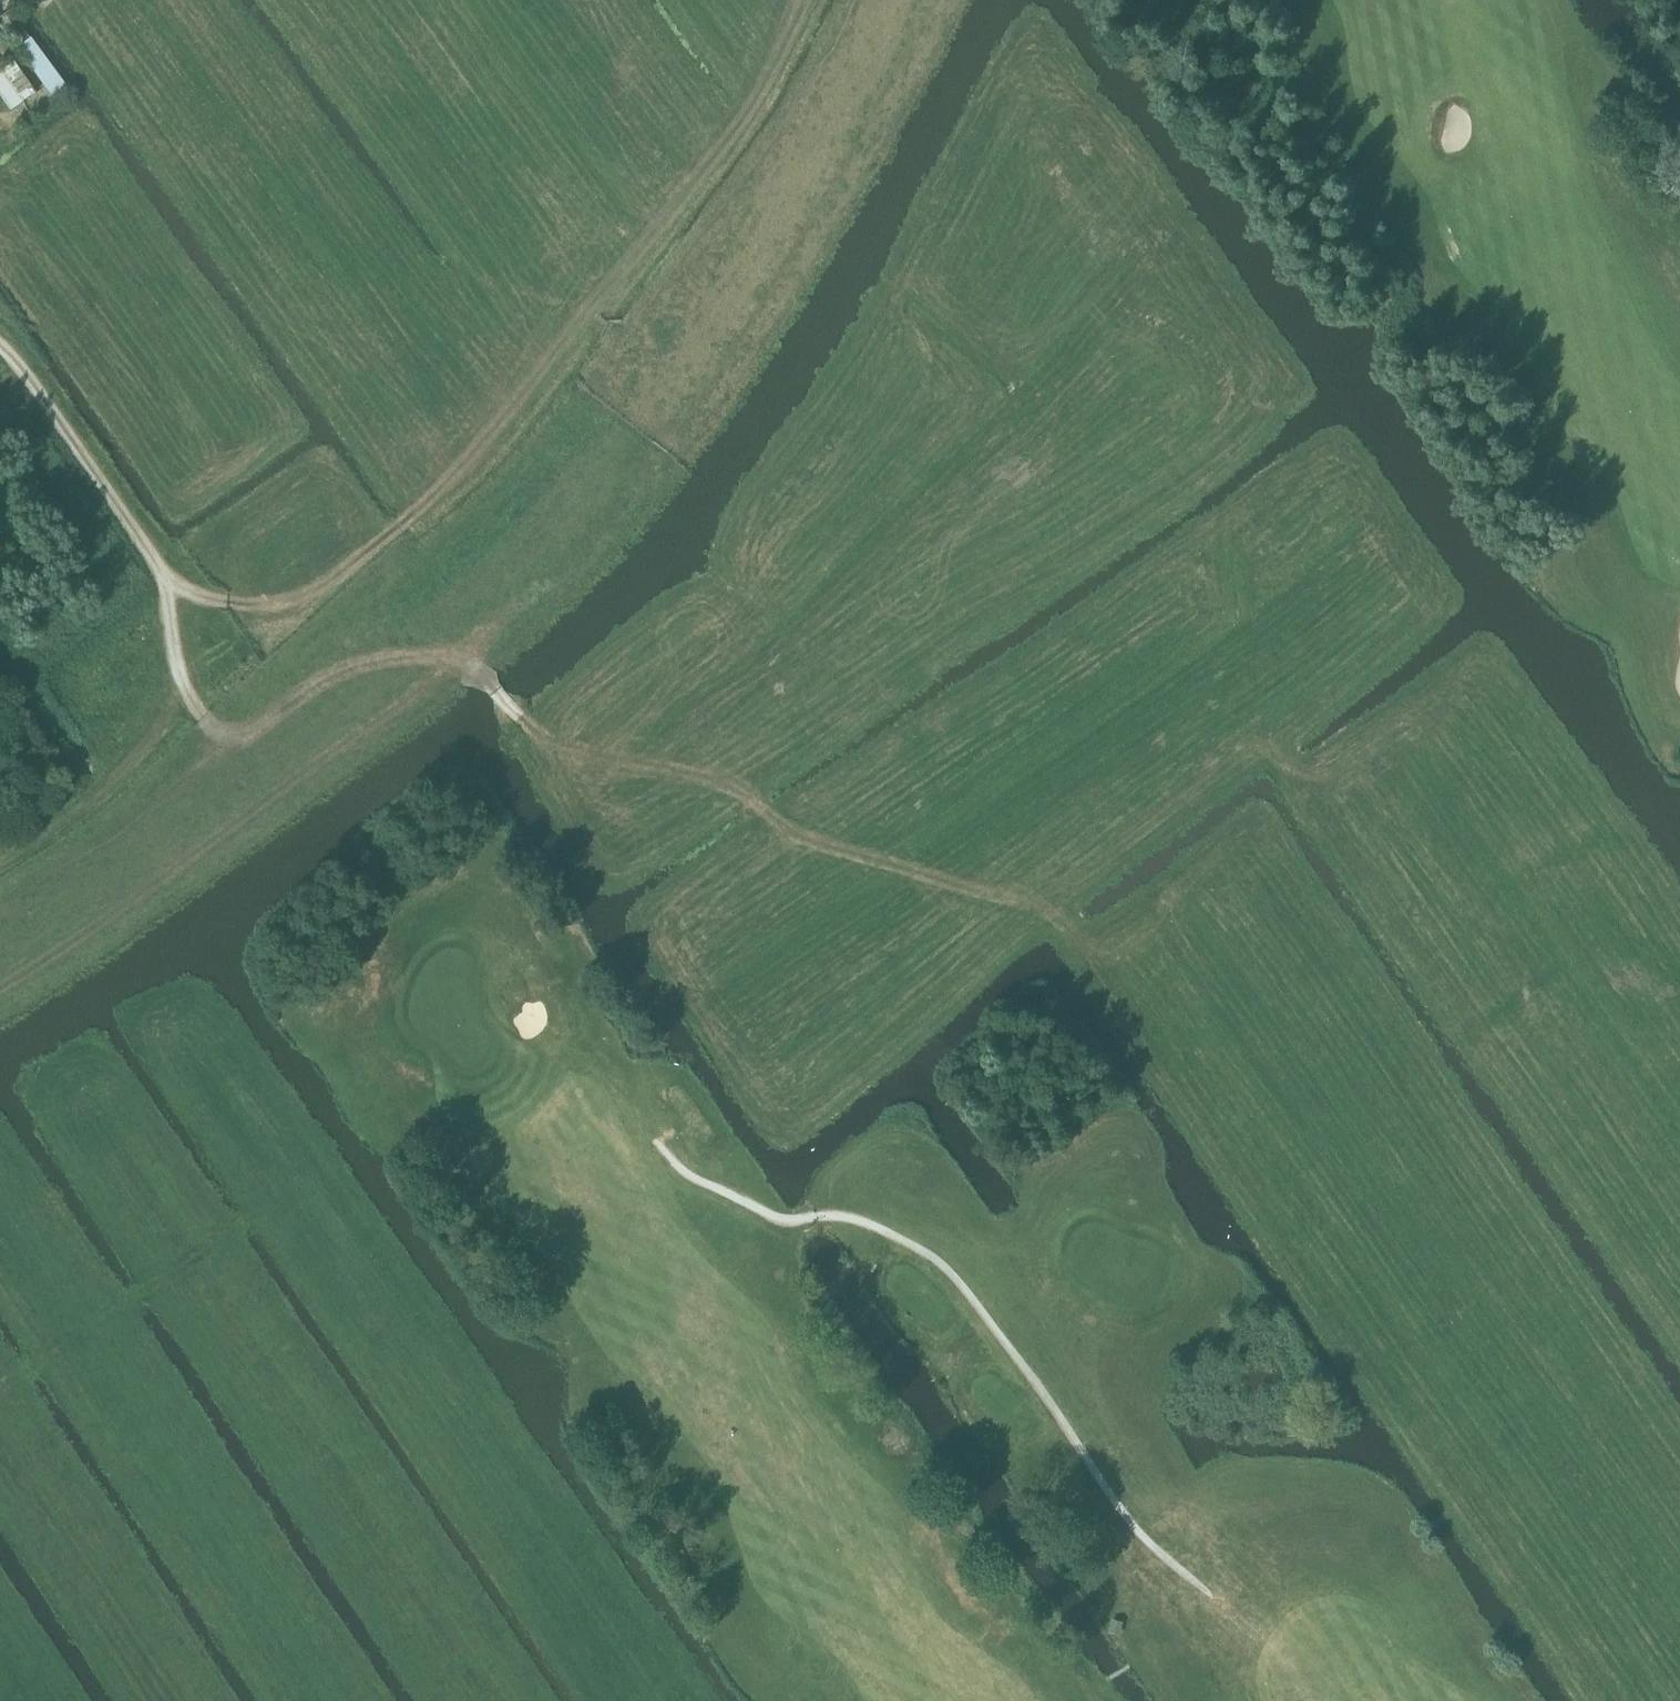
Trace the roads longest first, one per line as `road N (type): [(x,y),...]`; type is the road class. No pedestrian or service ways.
road 1 (track): [(0,355),(151,557),(203,718),(224,728),(320,676),(393,659),(484,675),(516,716)]
road 2 (track): [(1198,1583),(1125,1509),(976,1297),(934,1255),(861,1213),(829,1207),(785,1218),(671,1144)]

